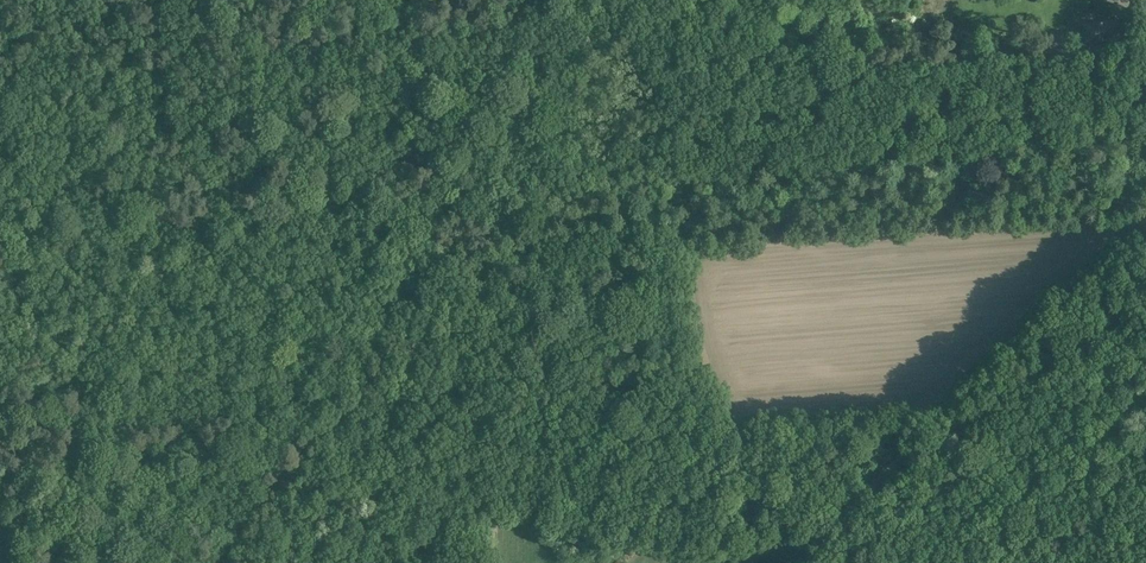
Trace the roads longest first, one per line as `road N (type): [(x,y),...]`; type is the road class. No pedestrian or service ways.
road 1 (track): [(1145,230),(909,444),(802,562)]

